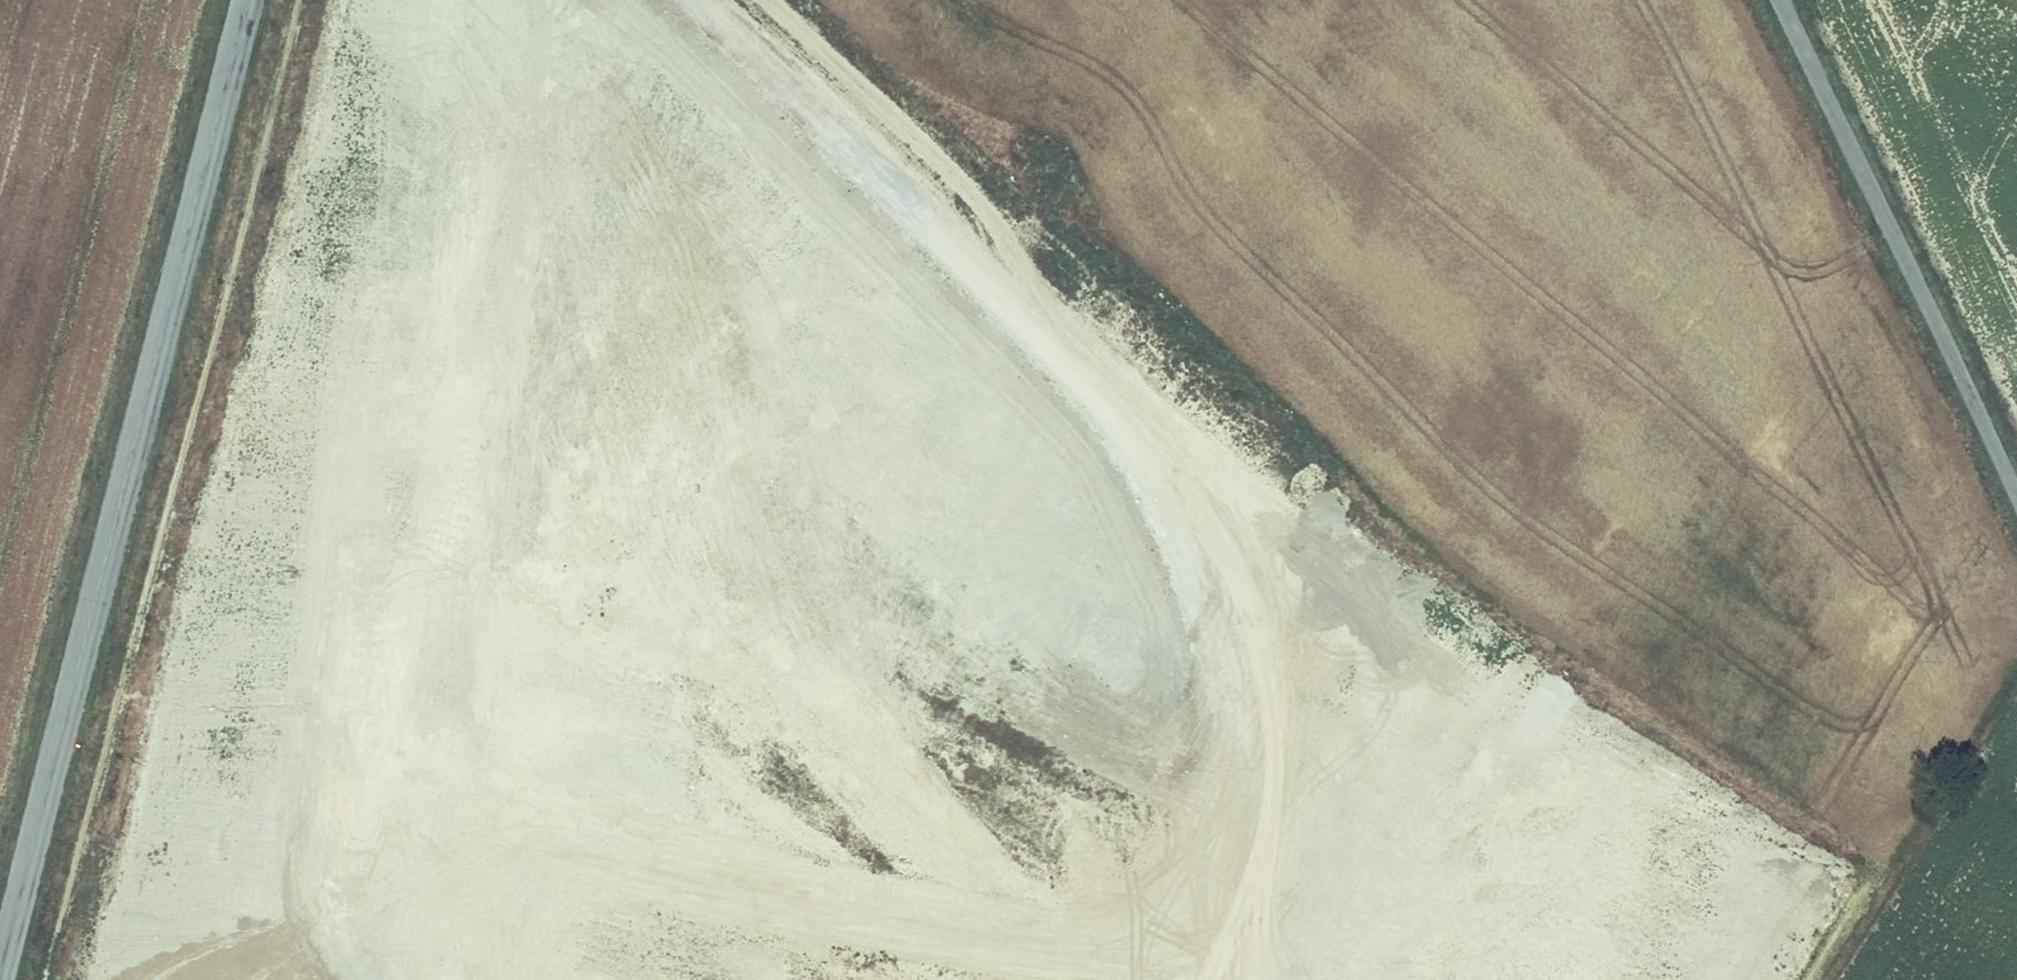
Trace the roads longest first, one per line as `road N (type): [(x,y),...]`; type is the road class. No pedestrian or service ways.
road 1 (tertiary): [(0,972),(246,0)]
road 2 (tertiary): [(2016,498),(1780,0)]

